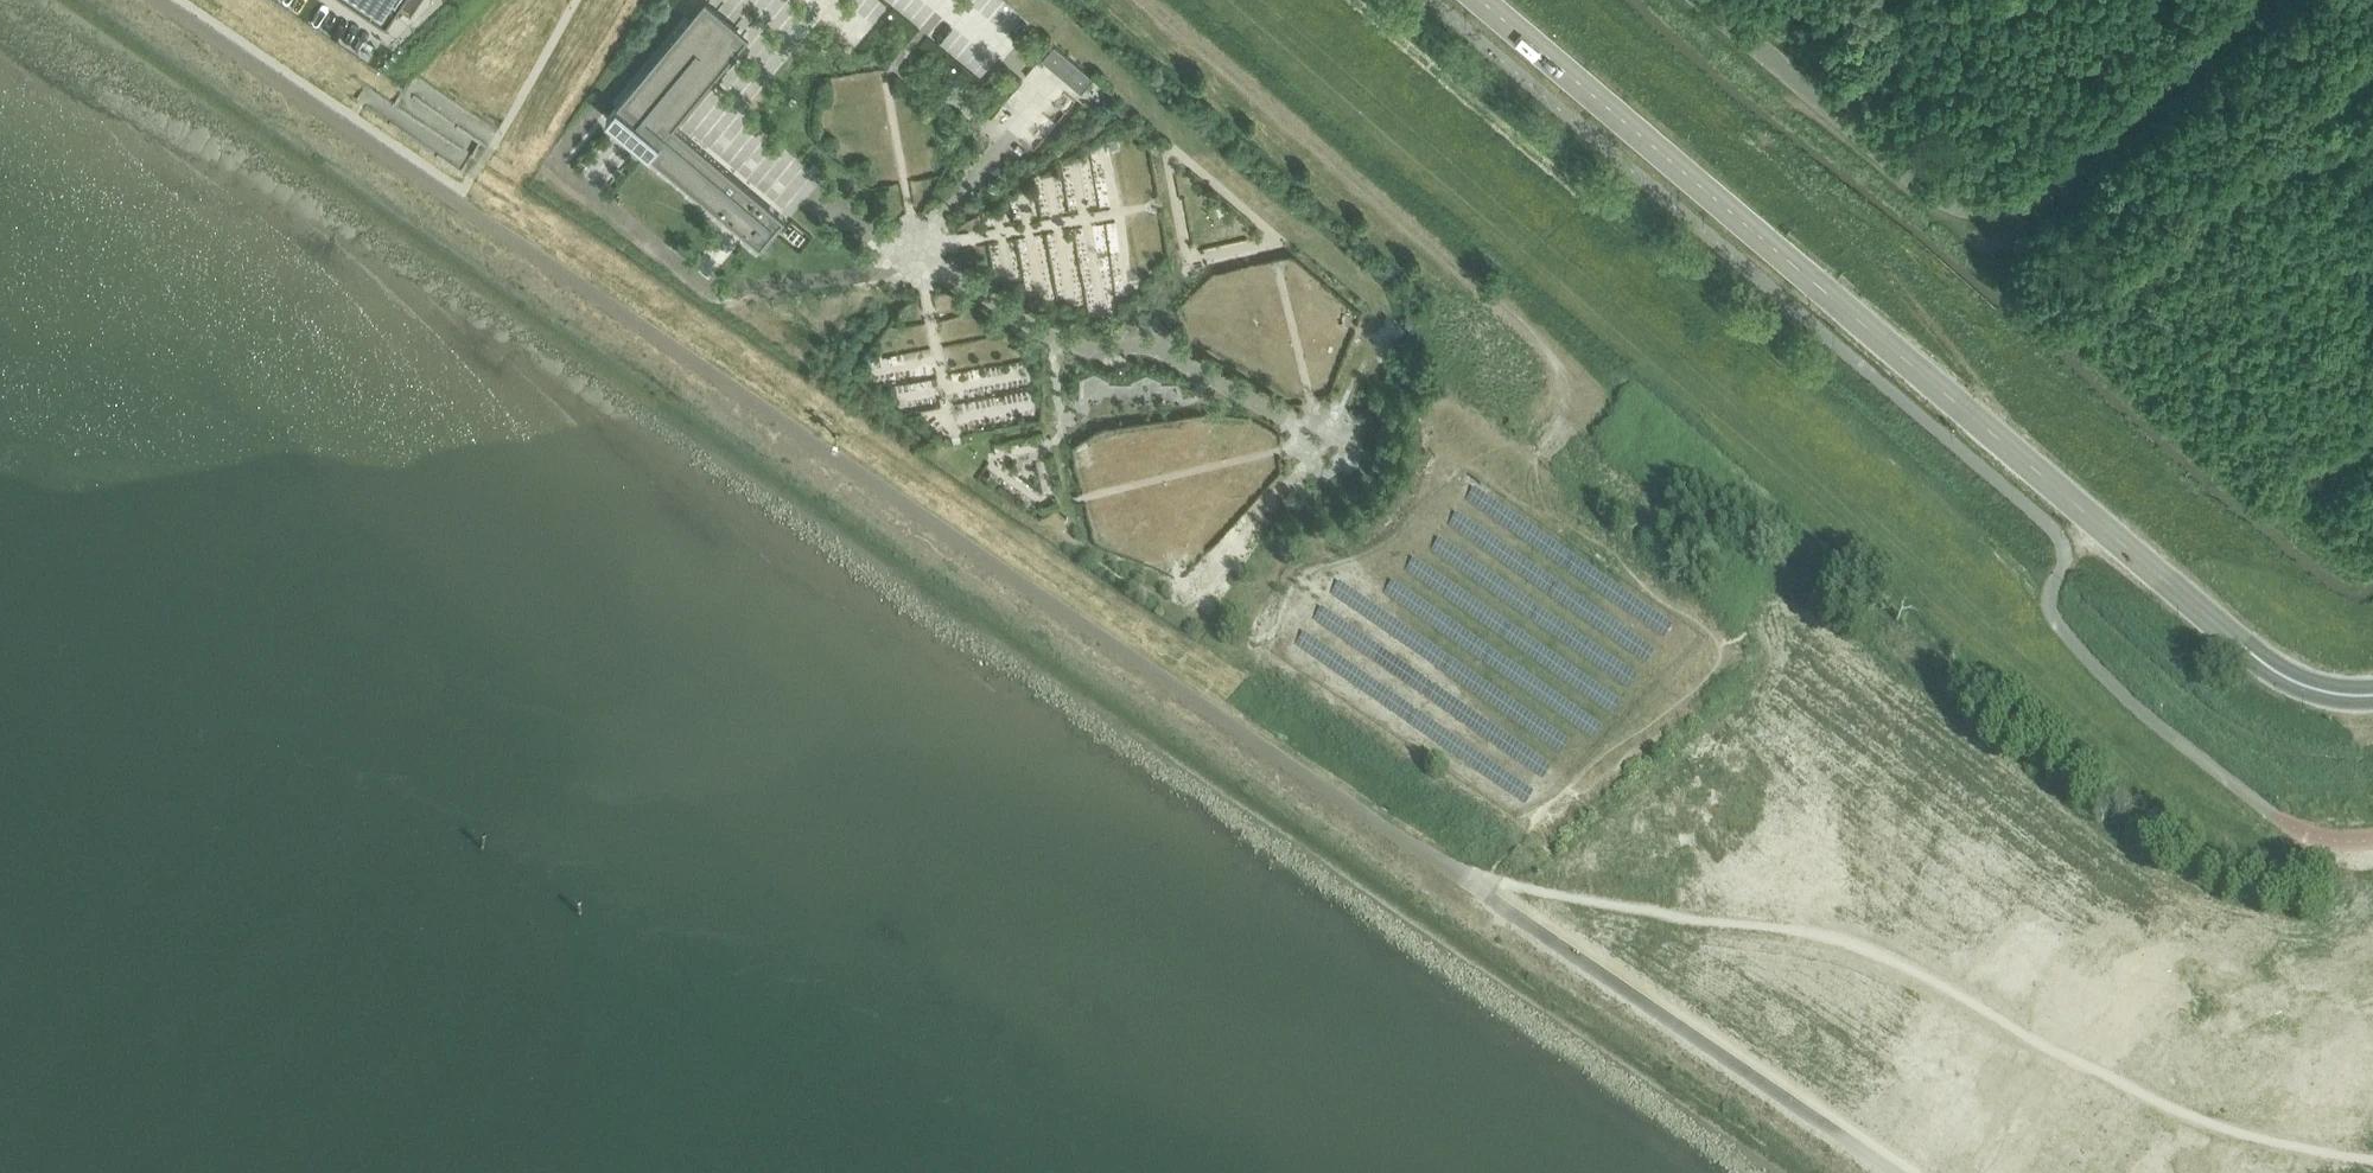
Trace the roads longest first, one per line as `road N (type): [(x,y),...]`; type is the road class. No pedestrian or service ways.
road 1 (tertiary): [(2372,697),(2296,681),(2233,644),(1480,0)]

